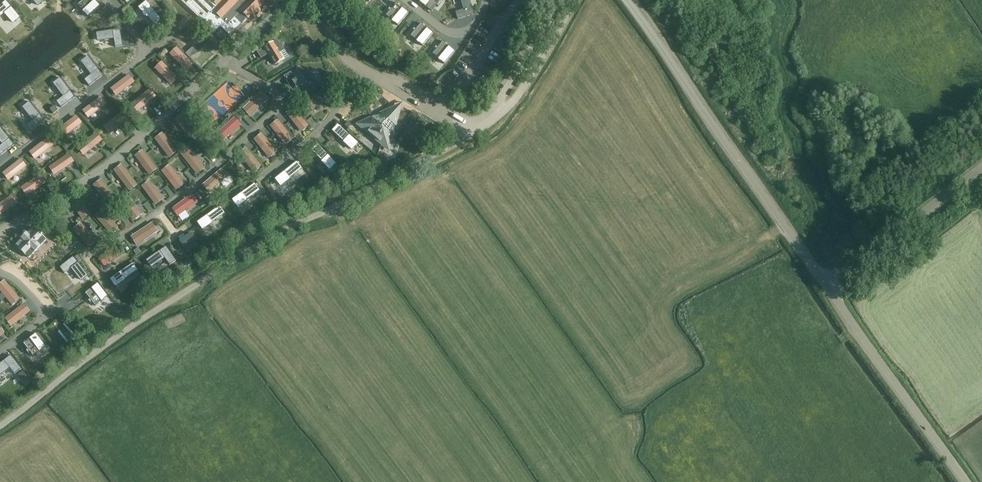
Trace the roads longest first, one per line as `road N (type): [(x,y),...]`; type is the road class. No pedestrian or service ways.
road 1 (unclassified): [(491,119),(235,260),(0,425)]
road 2 (unclassified): [(827,286),(627,0)]
road 3 (unclassified): [(965,481),(827,286)]
road 4 (unclassified): [(827,286),(981,166)]
road 5 (unclassified): [(491,119),(511,104),(573,0)]
road 6 (unclassified): [(561,0),(491,119)]

